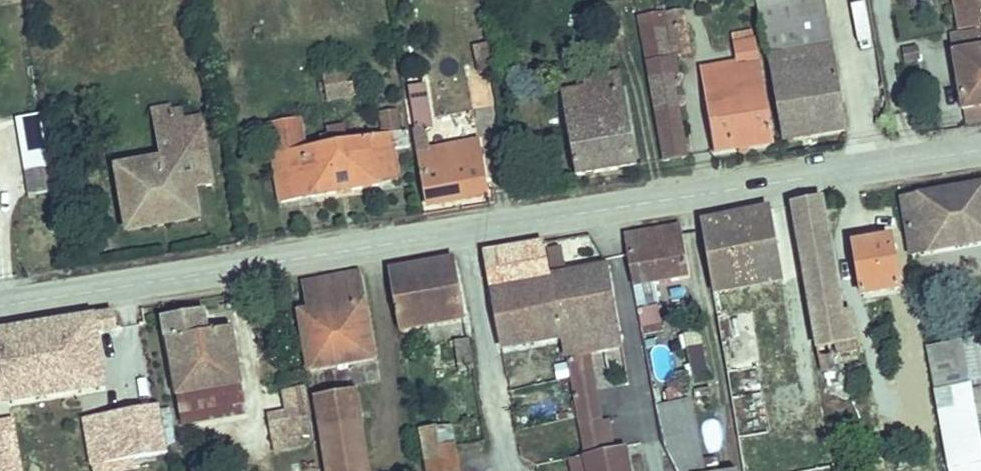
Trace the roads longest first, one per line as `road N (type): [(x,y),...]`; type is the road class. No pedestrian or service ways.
road 1 (tertiary): [(980,151),(0,307)]

